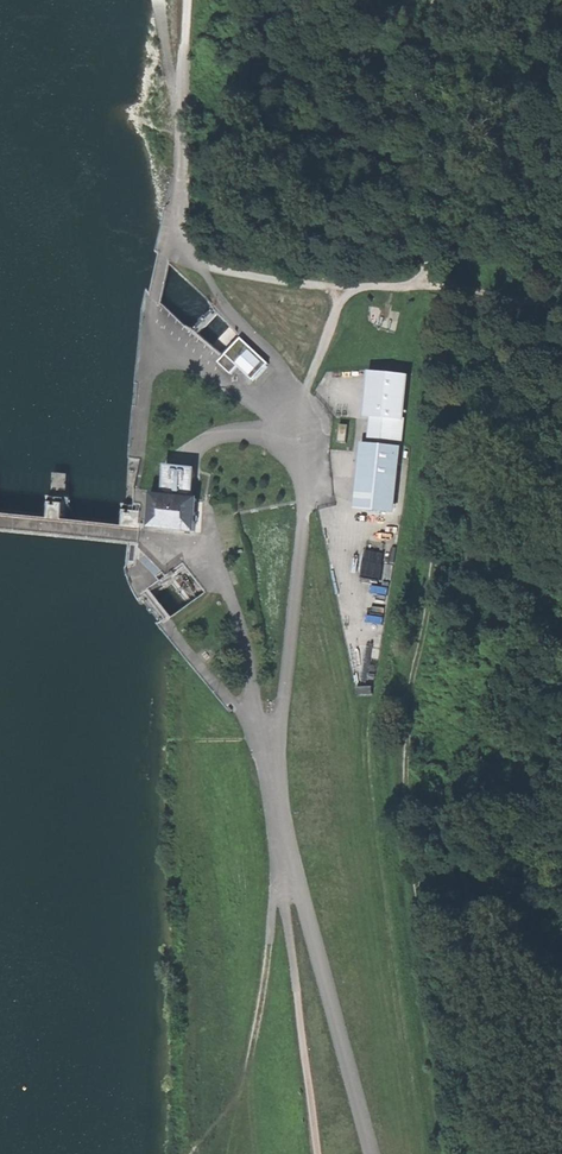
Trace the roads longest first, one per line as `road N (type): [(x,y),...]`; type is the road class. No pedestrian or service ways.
road 1 (track): [(451,1153),(412,847),(413,706),(470,407),(534,306),(423,288)]
road 2 (unclassified): [(371,1153),(291,870),(274,766),(306,465)]
road 3 (track): [(194,1153),(248,1068),(276,902),(291,870),(288,917),(319,1153)]
road 4 (track): [(442,0),(423,288)]
road 5 (track): [(423,288),(202,269)]
road 6 (track): [(189,0),(185,123)]

